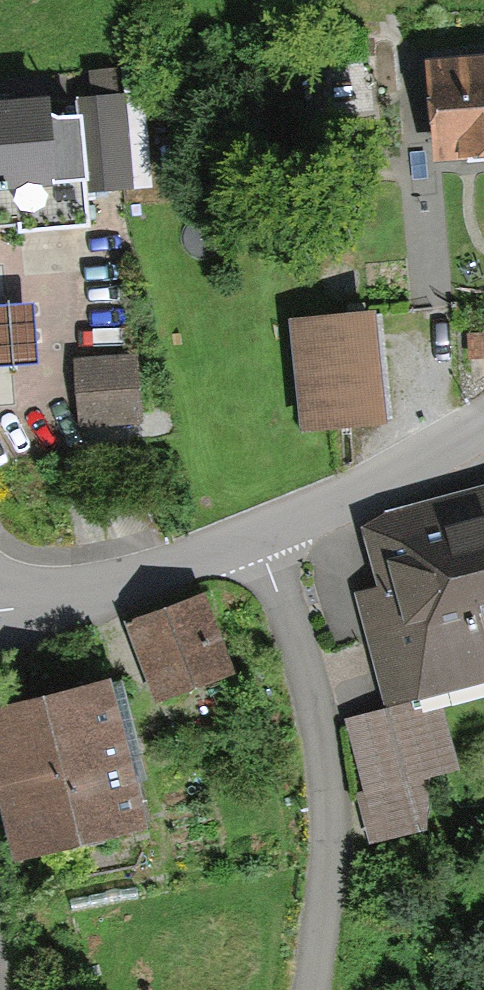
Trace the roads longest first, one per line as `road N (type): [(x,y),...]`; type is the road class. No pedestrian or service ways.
road 1 (residential): [(262,536),(326,743),(314,989)]
road 2 (residential): [(0,616),(262,536)]
road 3 (residential): [(262,536),(404,468),(483,416)]

